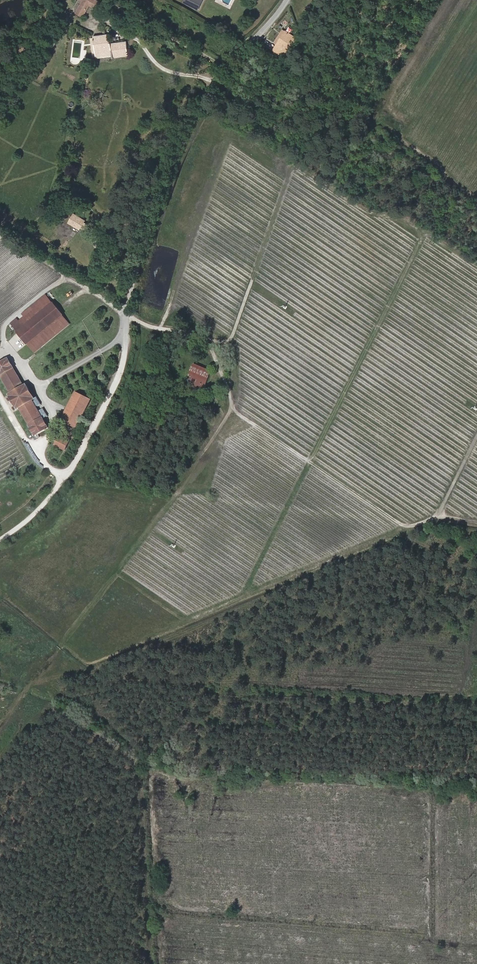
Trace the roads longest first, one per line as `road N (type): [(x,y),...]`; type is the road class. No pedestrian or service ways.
road 1 (residential): [(290,0),(206,111),(157,222),(131,311),(126,371),(67,479)]

